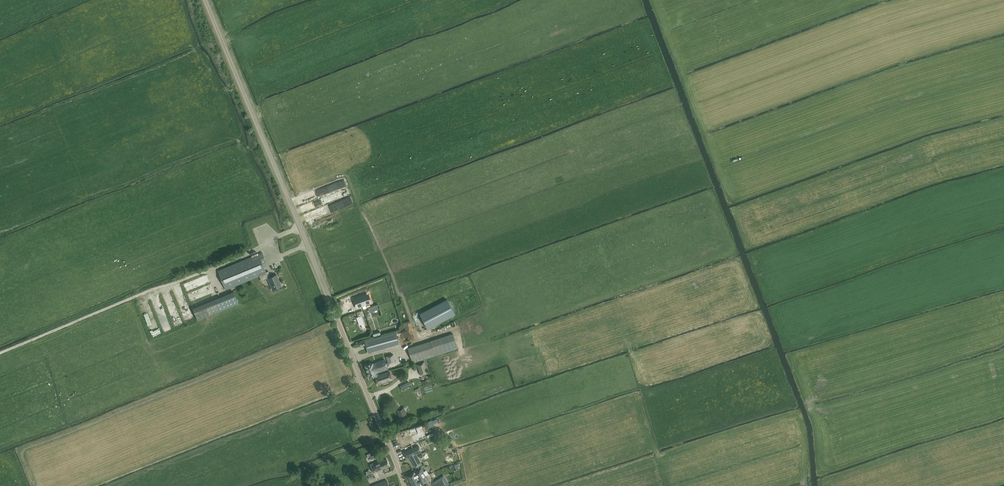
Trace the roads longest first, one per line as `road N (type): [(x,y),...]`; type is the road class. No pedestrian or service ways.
road 1 (tertiary): [(404,485),(205,0)]

